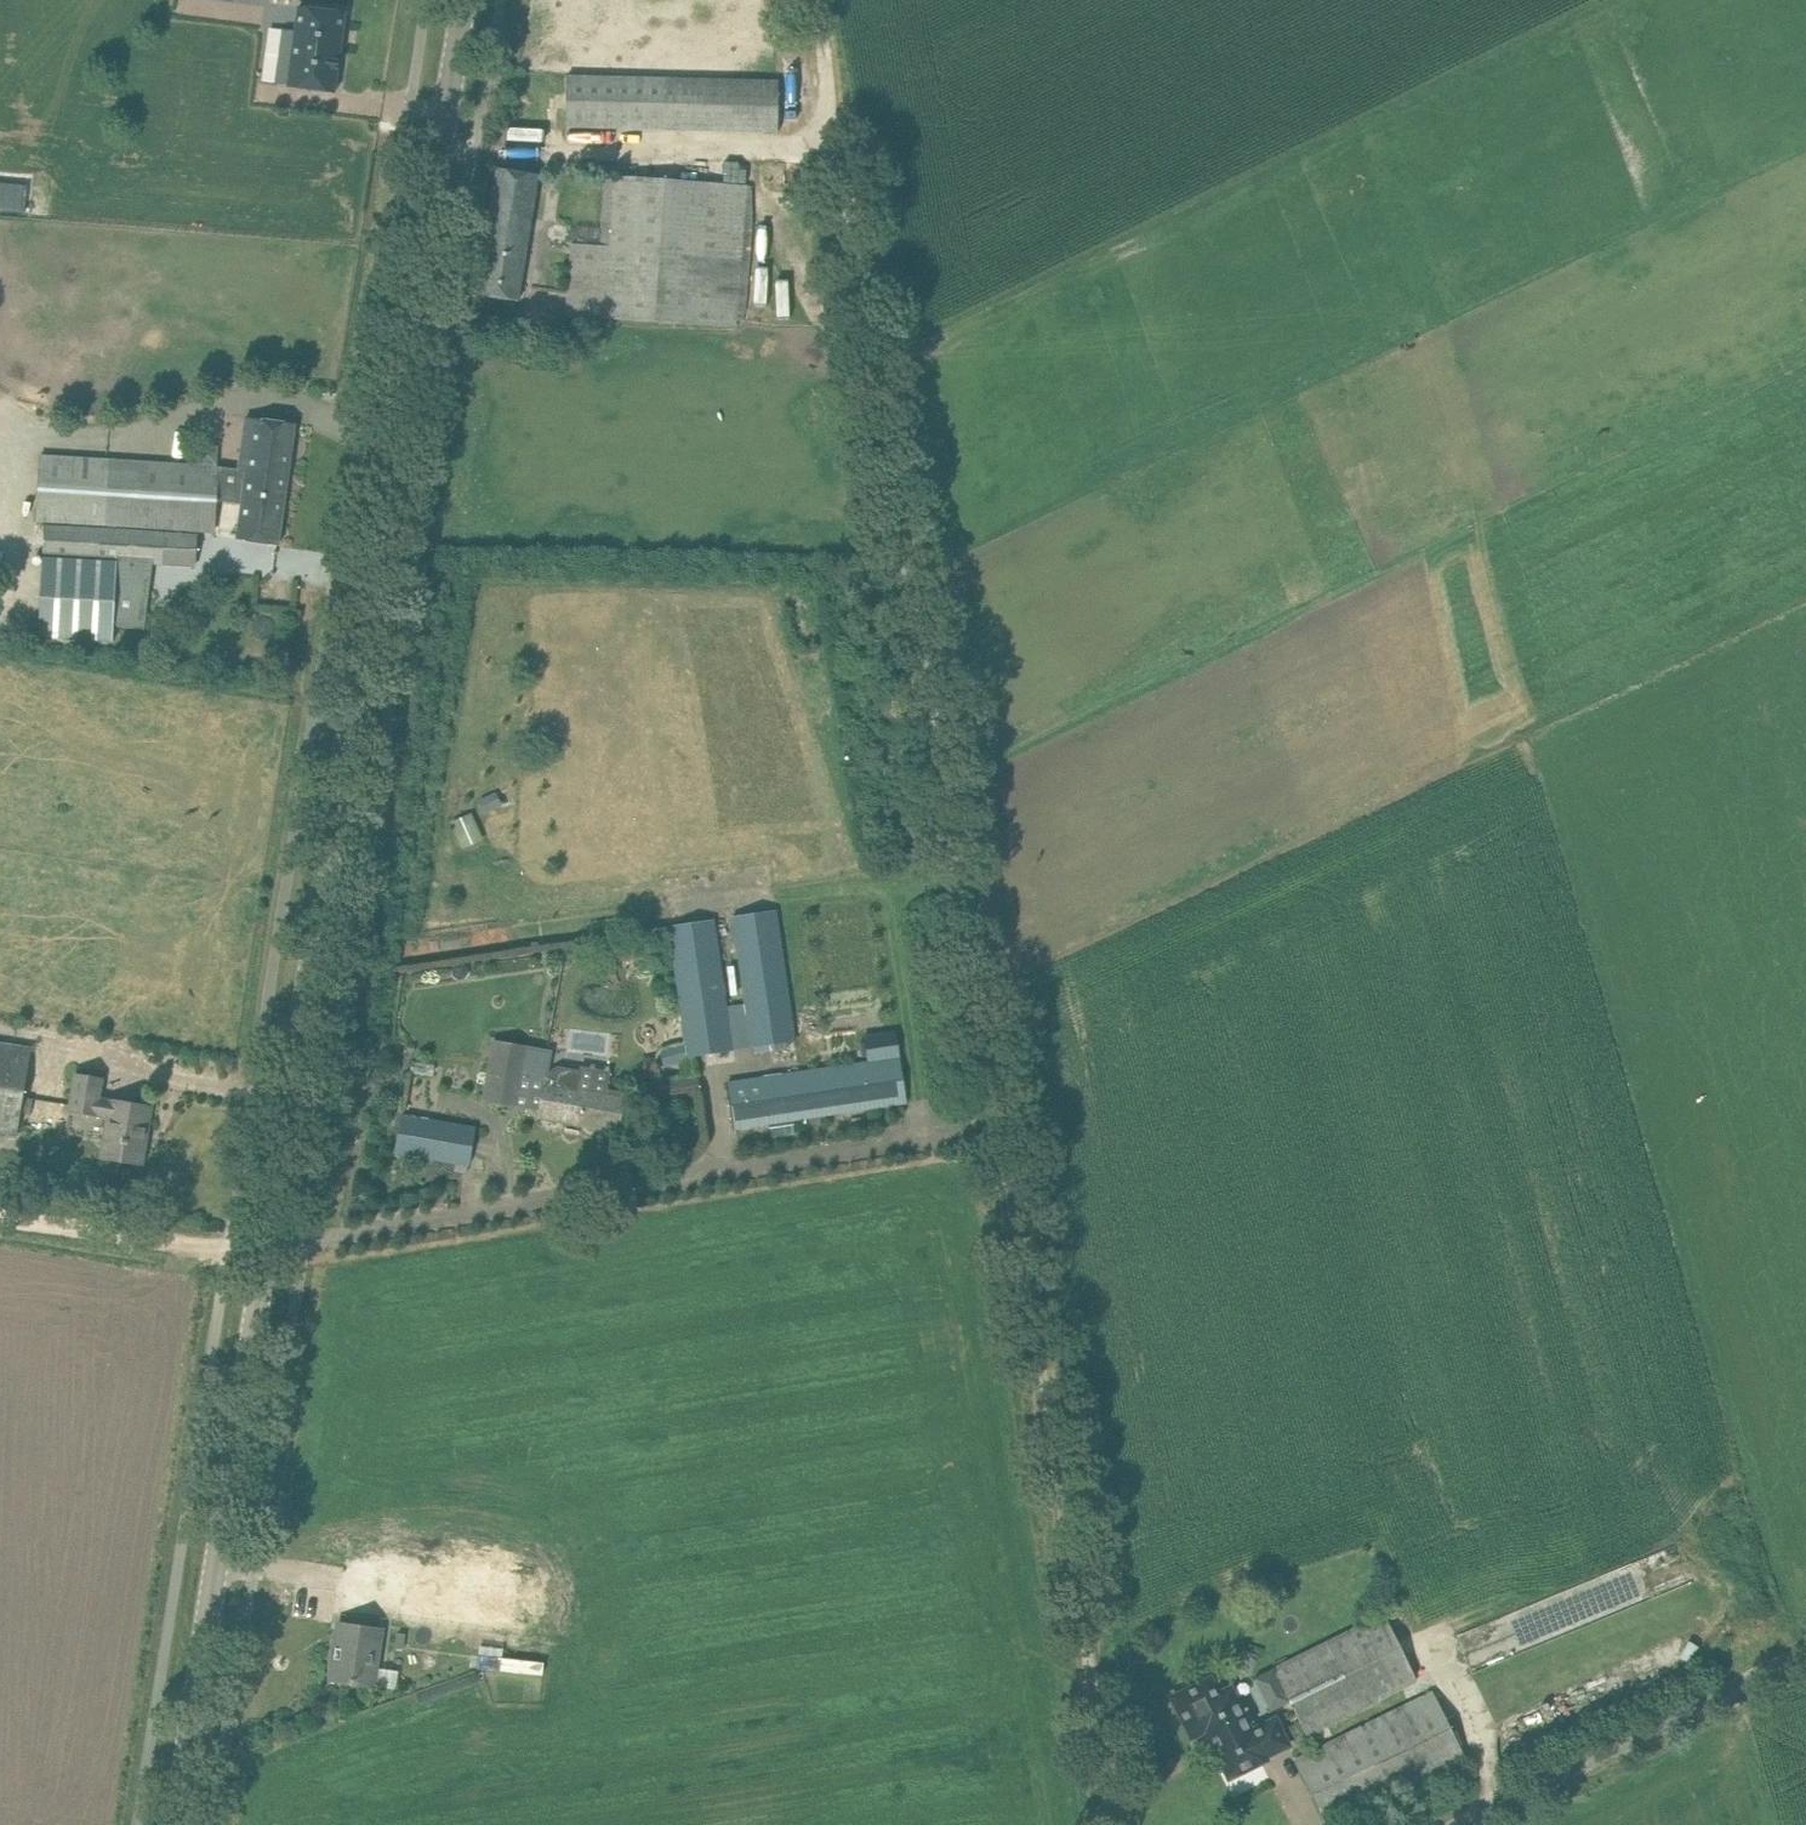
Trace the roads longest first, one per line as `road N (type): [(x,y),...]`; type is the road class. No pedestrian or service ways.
road 1 (track): [(1116,1824),(813,0)]
road 2 (tertiary): [(177,1824),(324,932),(461,0)]
road 3 (unclassified): [(1455,1824),(1805,1651)]
road 4 (track): [(305,1272),(0,1218)]

